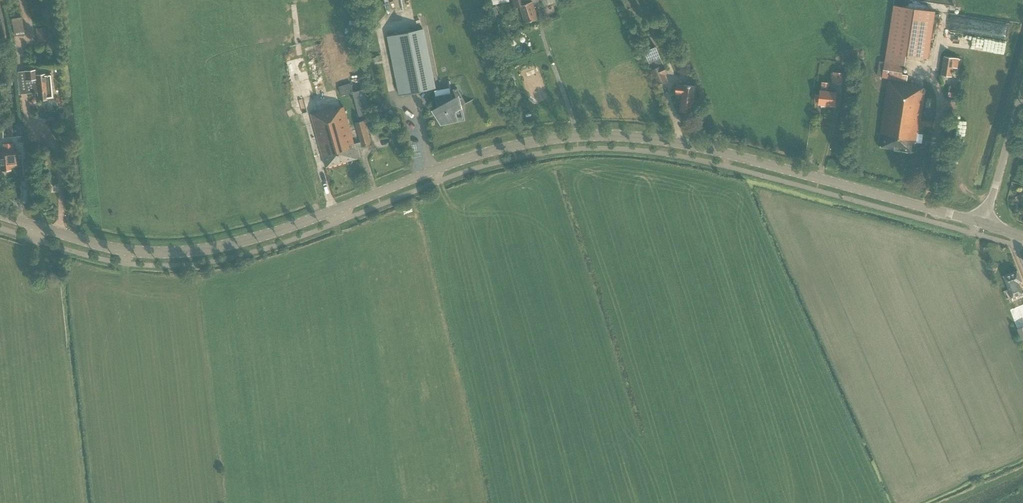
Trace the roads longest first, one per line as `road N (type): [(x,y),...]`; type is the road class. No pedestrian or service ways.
road 1 (tertiary): [(324,216),(479,155),(621,137),(711,150),(985,224)]
road 2 (tertiary): [(324,216),(179,253),(104,246),(0,215)]
road 3 (unclassified): [(985,224),(1022,94)]

